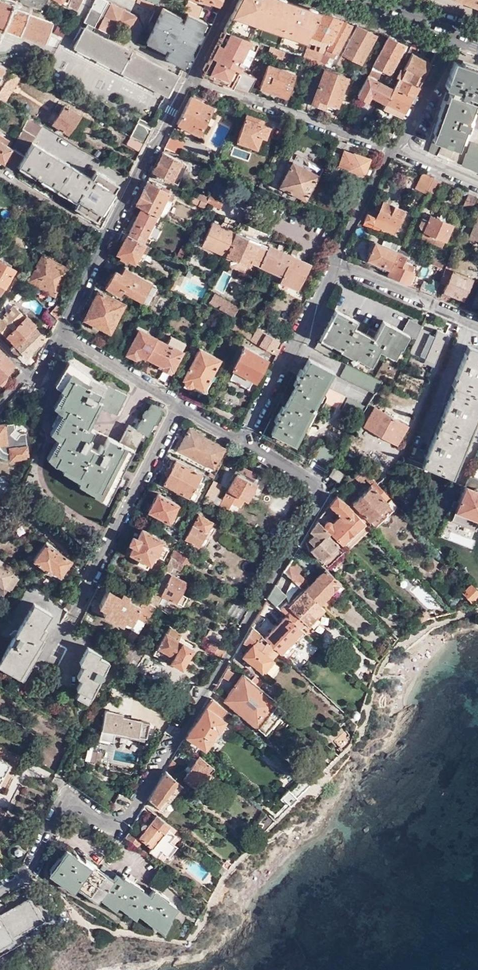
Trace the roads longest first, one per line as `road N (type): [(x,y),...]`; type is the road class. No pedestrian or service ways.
road 1 (residential): [(244,440),(322,486),(322,502),(116,833),(71,797),(25,872),(0,890)]
road 2 (residential): [(78,609),(178,404)]
road 3 (residential): [(186,76),(392,149)]
road 4 (residential): [(332,259),(244,440)]
road 5 (residential): [(108,237),(186,76)]
road 6 (residential): [(477,323),(332,259)]
road 7 (residential): [(178,404),(60,330)]
road 8 (residential): [(459,32),(392,149)]
road 9 (residential): [(0,172),(108,237)]
road 10 (residential): [(392,149),(332,259)]

